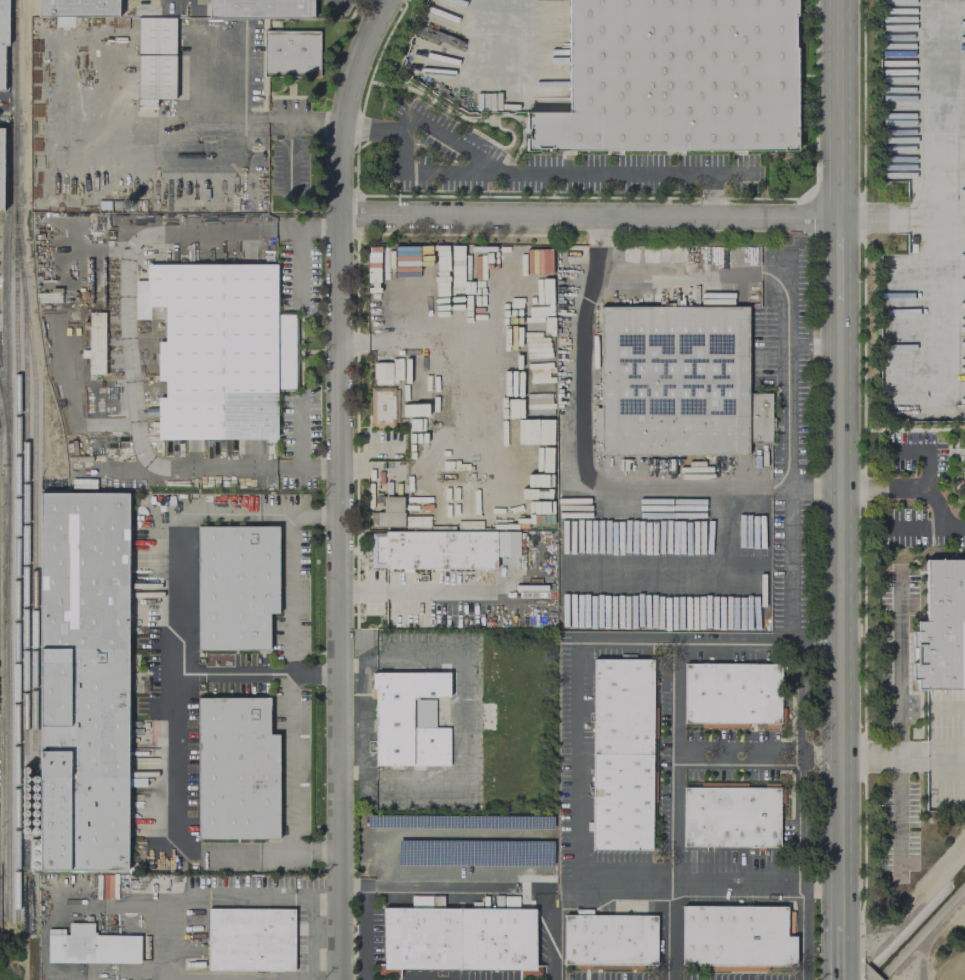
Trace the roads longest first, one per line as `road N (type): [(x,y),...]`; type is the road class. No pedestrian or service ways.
road 1 (residential): [(341,979),(340,162),(360,57),(388,0)]
road 2 (tertiary): [(840,0),(841,979)]
road 3 (residential): [(340,216),(841,218)]
road 4 (residential): [(340,694),(359,693),(365,655),(457,651),(467,663),(467,767),(436,779),(386,781)]

